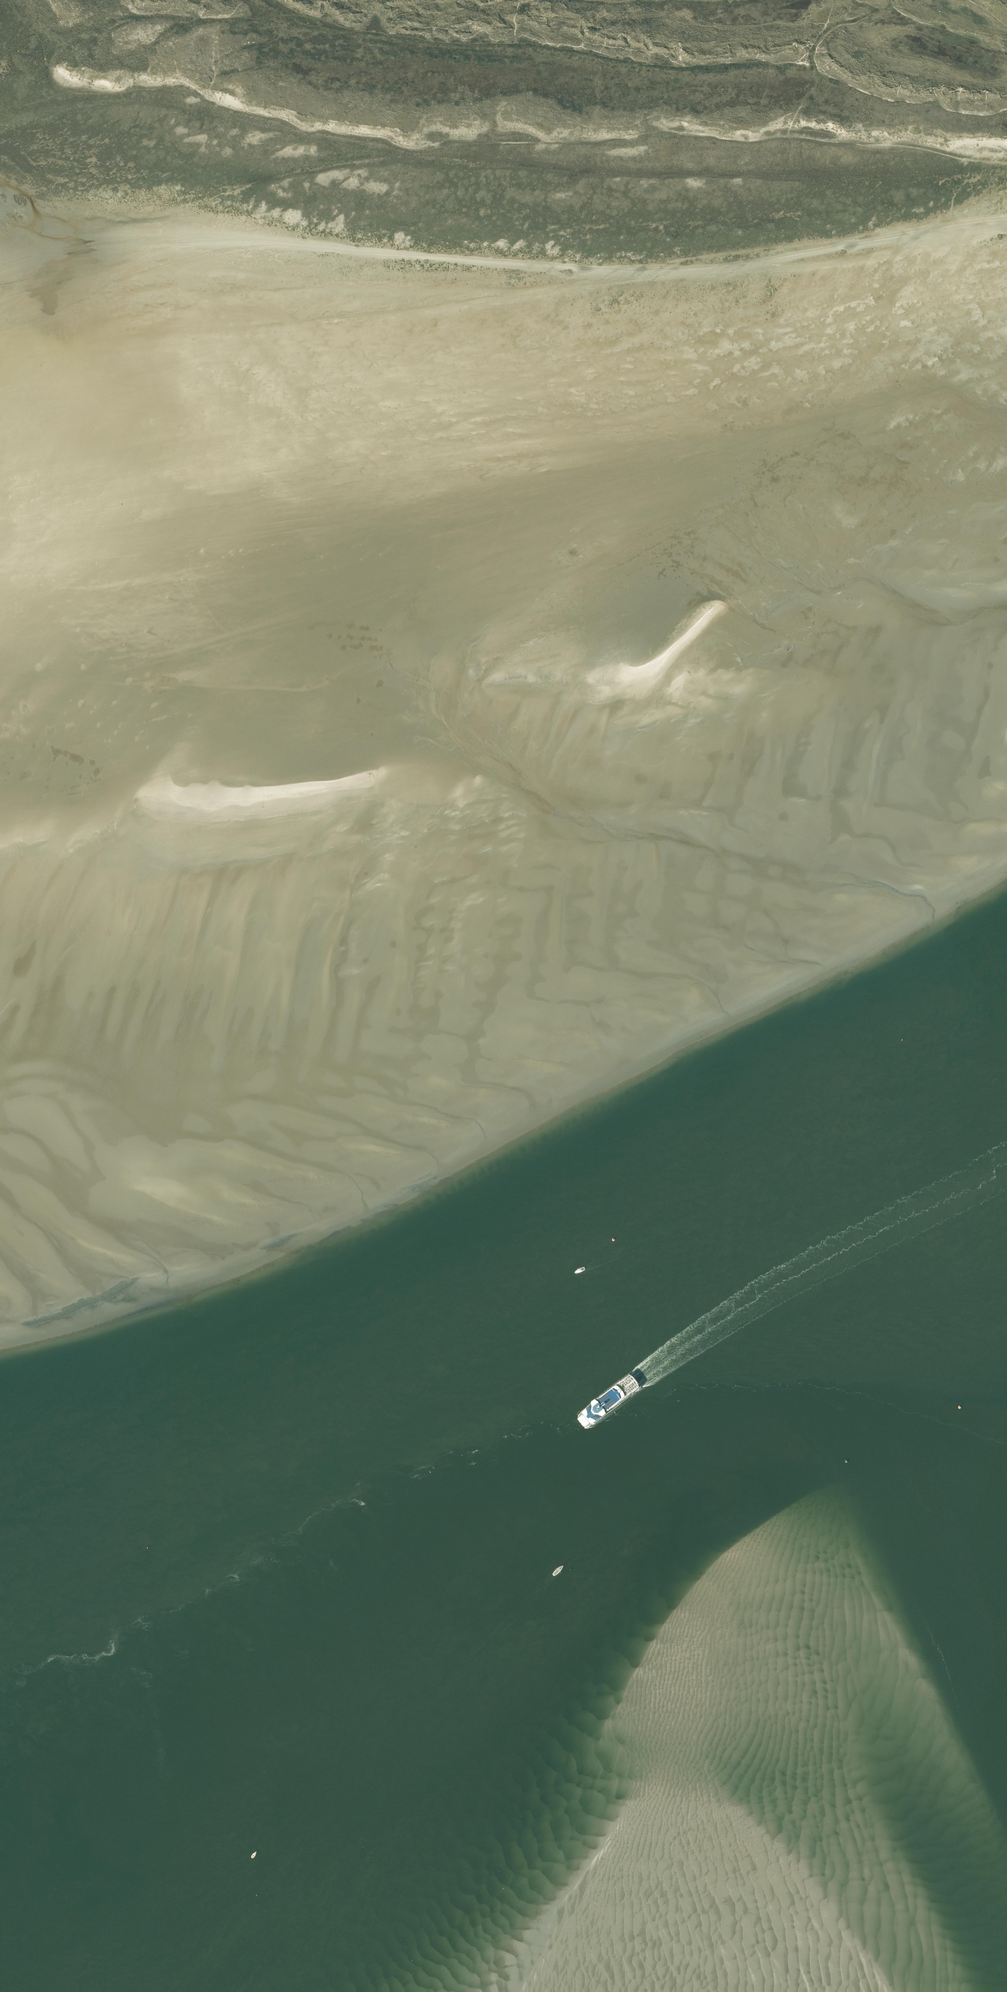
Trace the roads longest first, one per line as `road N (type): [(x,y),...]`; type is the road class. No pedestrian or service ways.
road 1 (track): [(1006,221),(802,255),(589,274),(203,234),(68,243),(0,267)]

